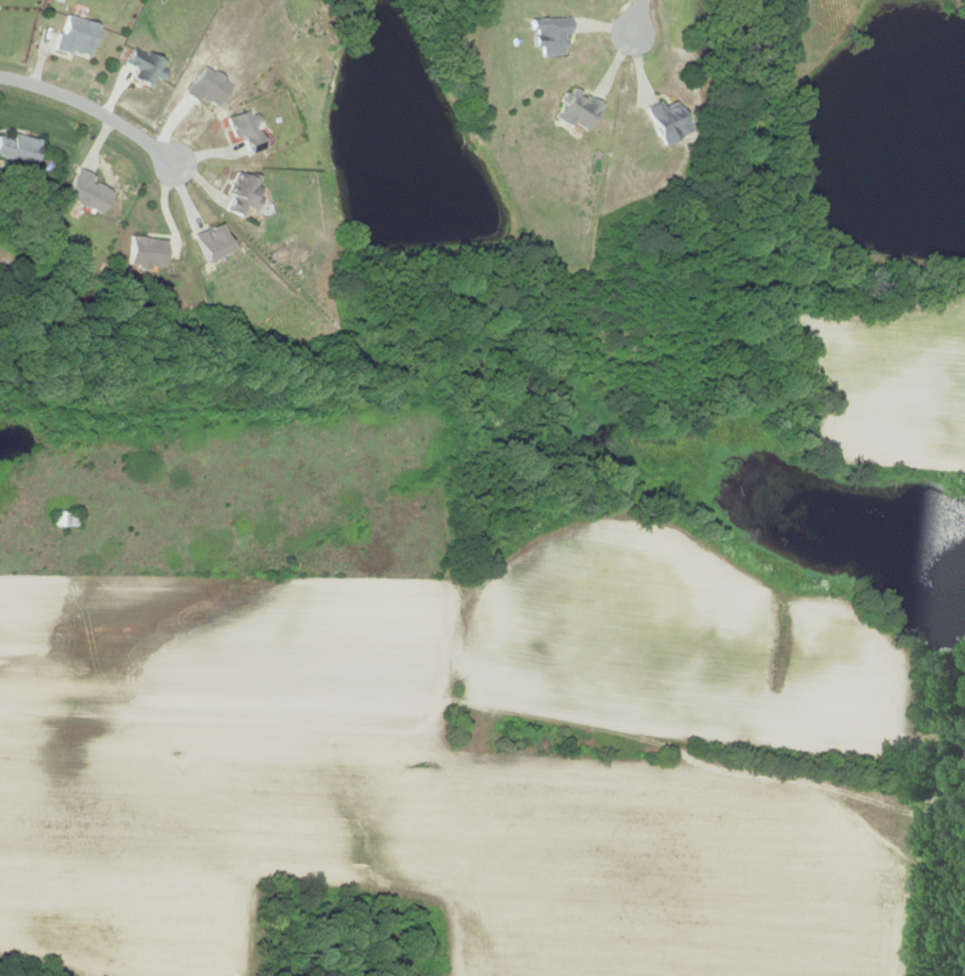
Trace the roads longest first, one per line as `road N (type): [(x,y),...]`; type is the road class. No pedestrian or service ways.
road 1 (residential): [(171,161),(54,91),(0,78)]

